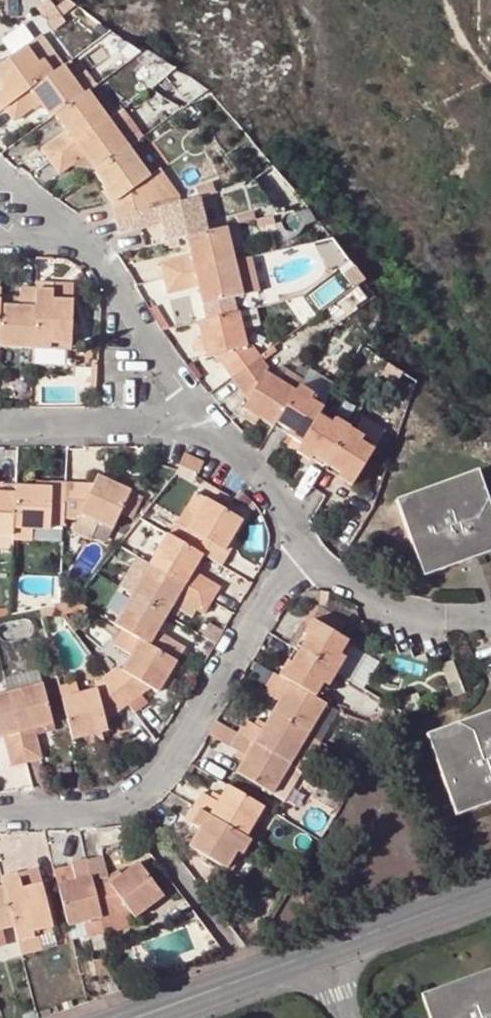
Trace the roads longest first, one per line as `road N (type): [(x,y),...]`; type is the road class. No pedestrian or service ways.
road 1 (residential): [(128,804),(163,770),(300,549)]
road 2 (residential): [(70,232),(99,258),(202,424)]
road 3 (residential): [(128,804),(254,977)]
road 4 (residential): [(300,549),(326,580),(399,611),(490,619)]
road 5 (residential): [(202,424),(0,422)]
road 6 (residential): [(330,951),(490,892)]
road 7 (residential): [(202,424),(264,479),(300,549)]
road 8 (residential): [(0,816),(128,804)]
road 9 (residential): [(138,1017),(254,977)]

